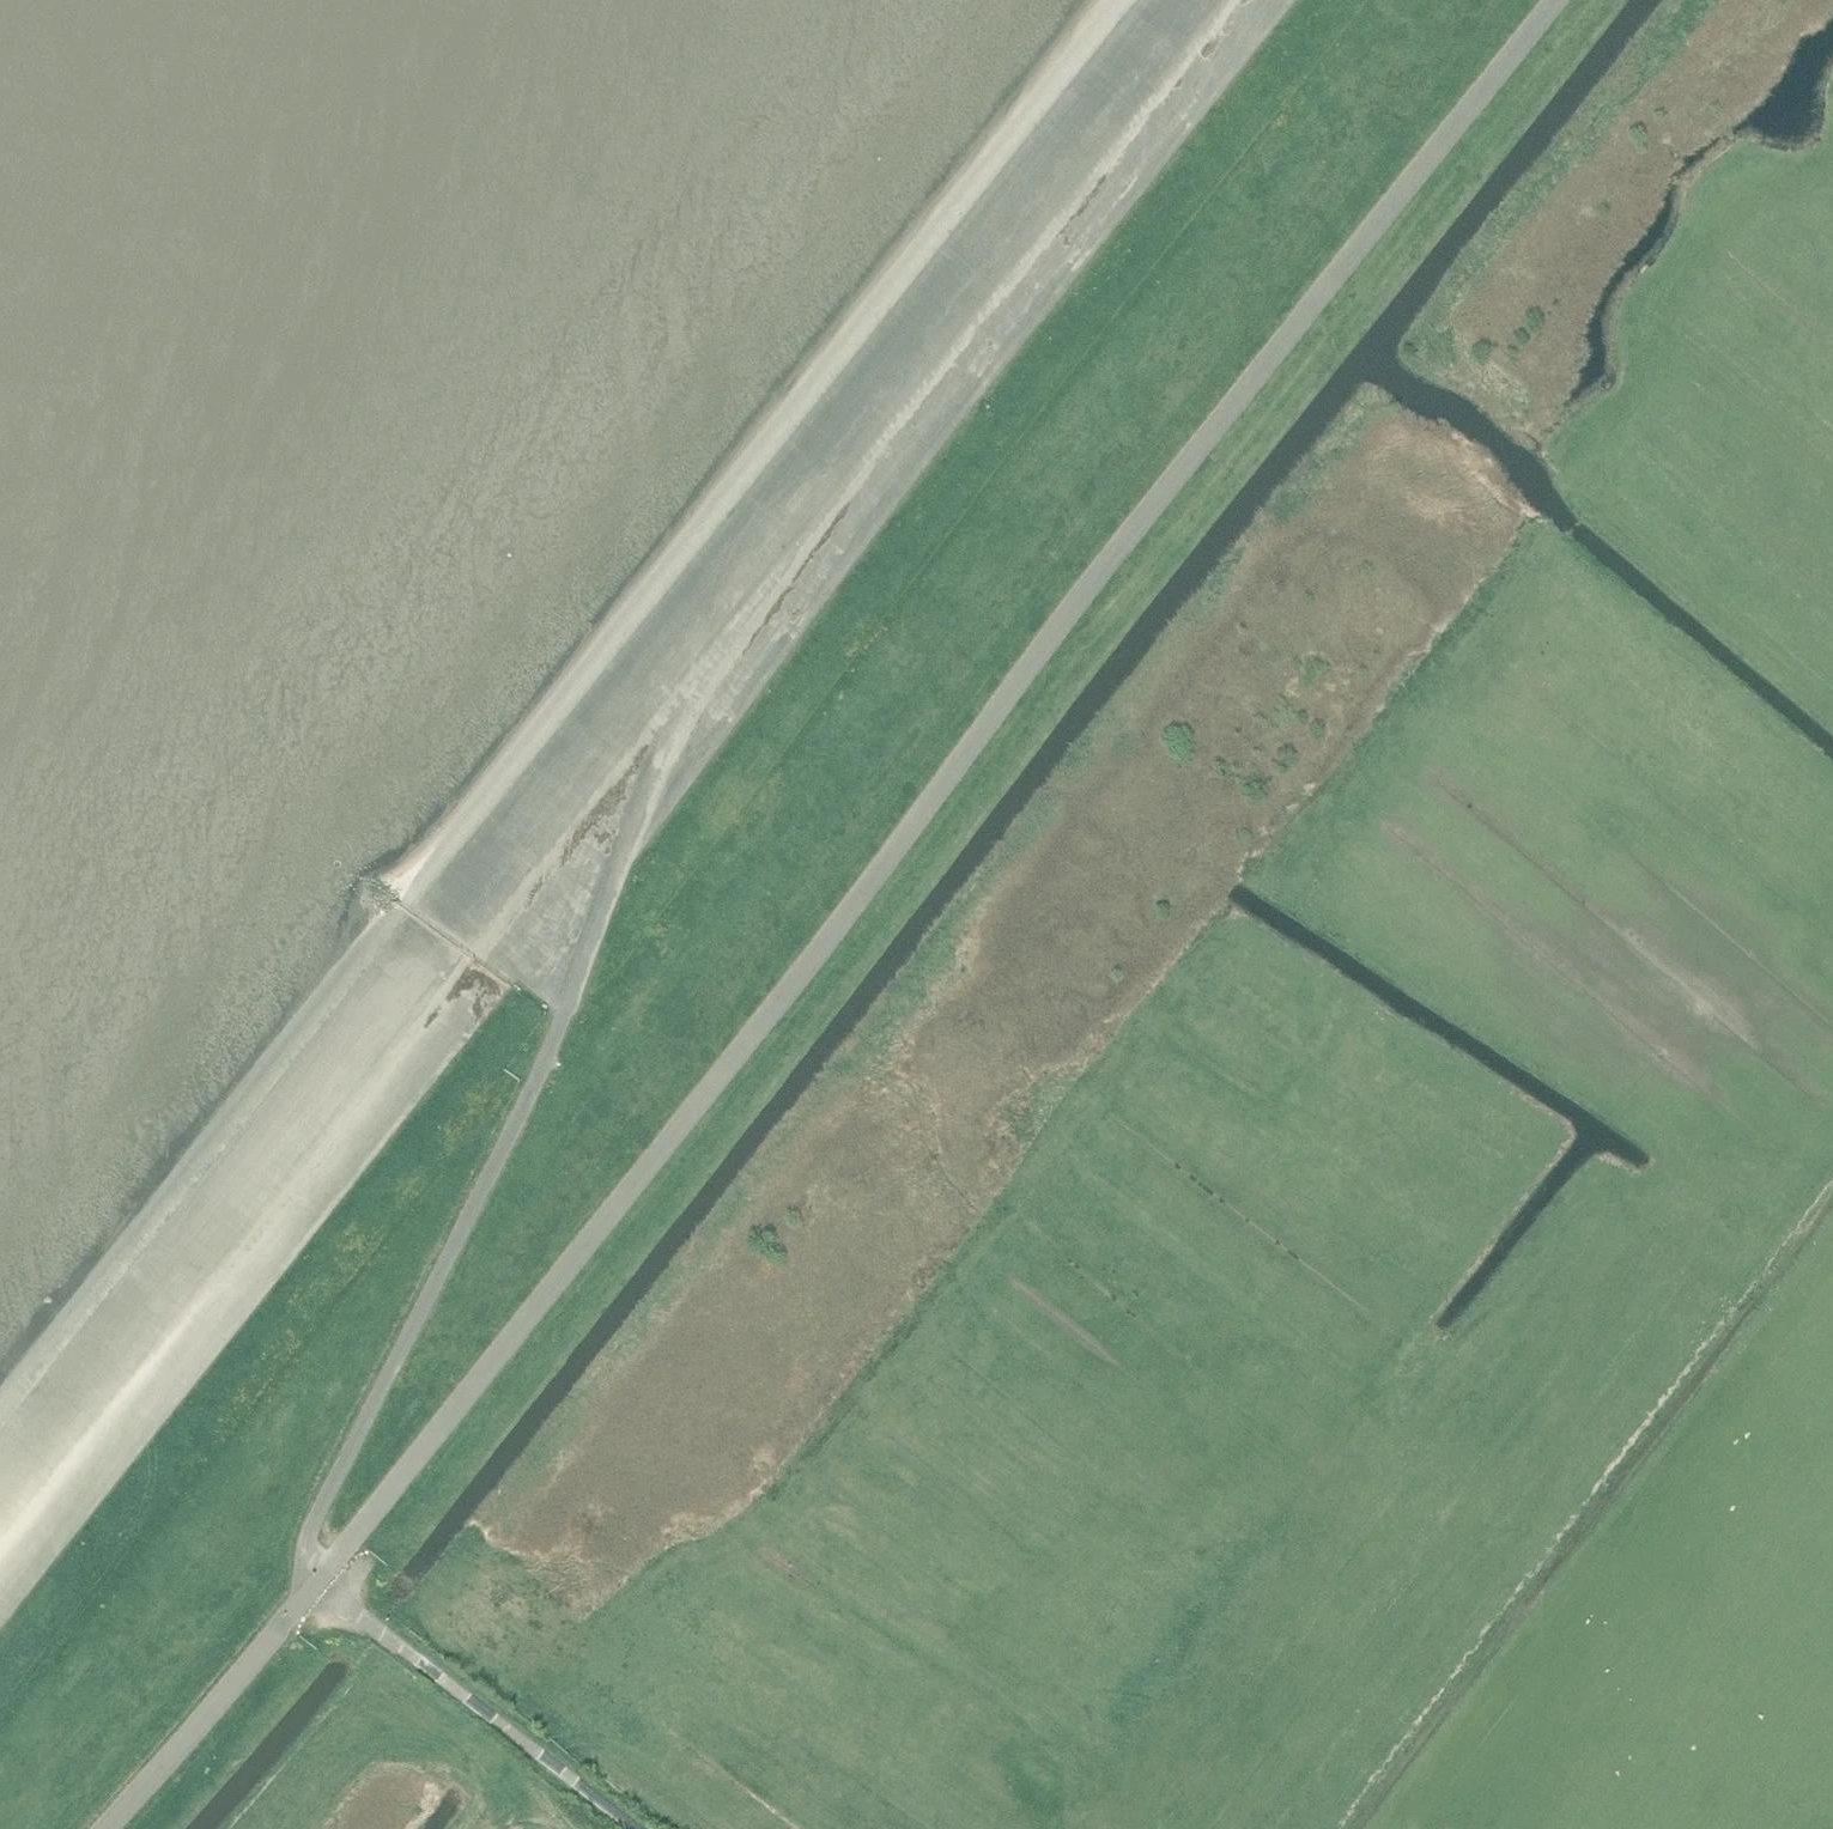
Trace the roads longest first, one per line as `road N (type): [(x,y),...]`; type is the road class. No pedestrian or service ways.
road 1 (unclassified): [(319,1581),(1555,0)]
road 2 (unclassified): [(633,1828),(319,1581)]
road 3 (unclassified): [(112,1828),(319,1581)]

